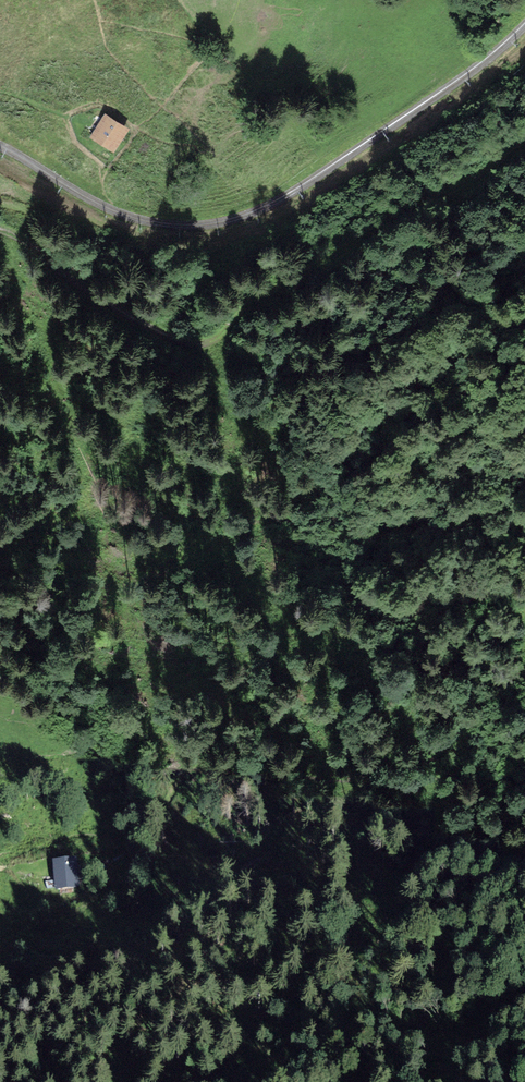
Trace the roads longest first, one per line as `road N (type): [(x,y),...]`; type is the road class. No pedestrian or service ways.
road 1 (track): [(0,228),(143,323),(203,346),(261,294),(454,190),(524,142)]
road 2 (track): [(524,265),(482,322),(397,397),(334,500),(161,560),(45,565)]
road 3 (track): [(0,685),(60,714),(112,767),(138,779),(205,770),(425,782),(524,752)]
road 4 (track): [(0,867),(127,847),(181,773)]

